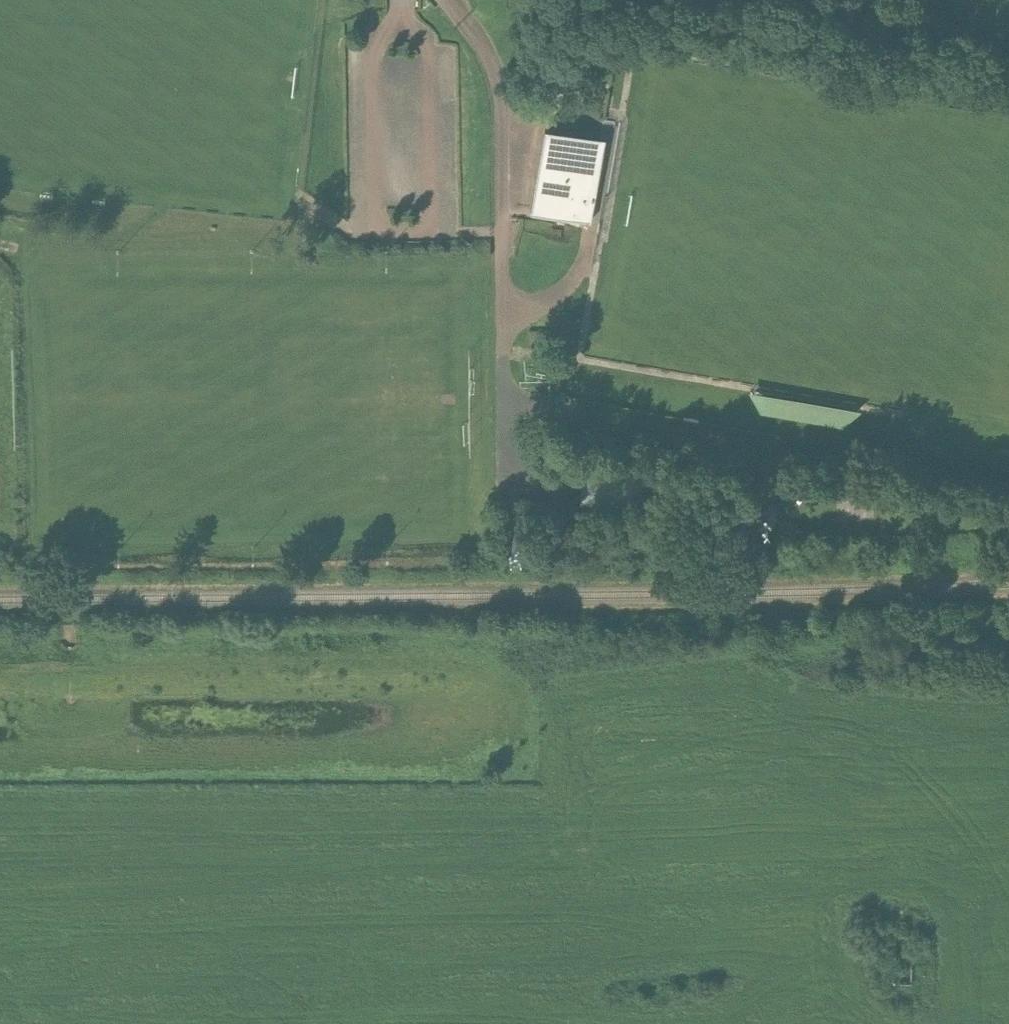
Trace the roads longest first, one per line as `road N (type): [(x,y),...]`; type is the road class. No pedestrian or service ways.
road 1 (unclassified): [(1008,56),(846,0)]

